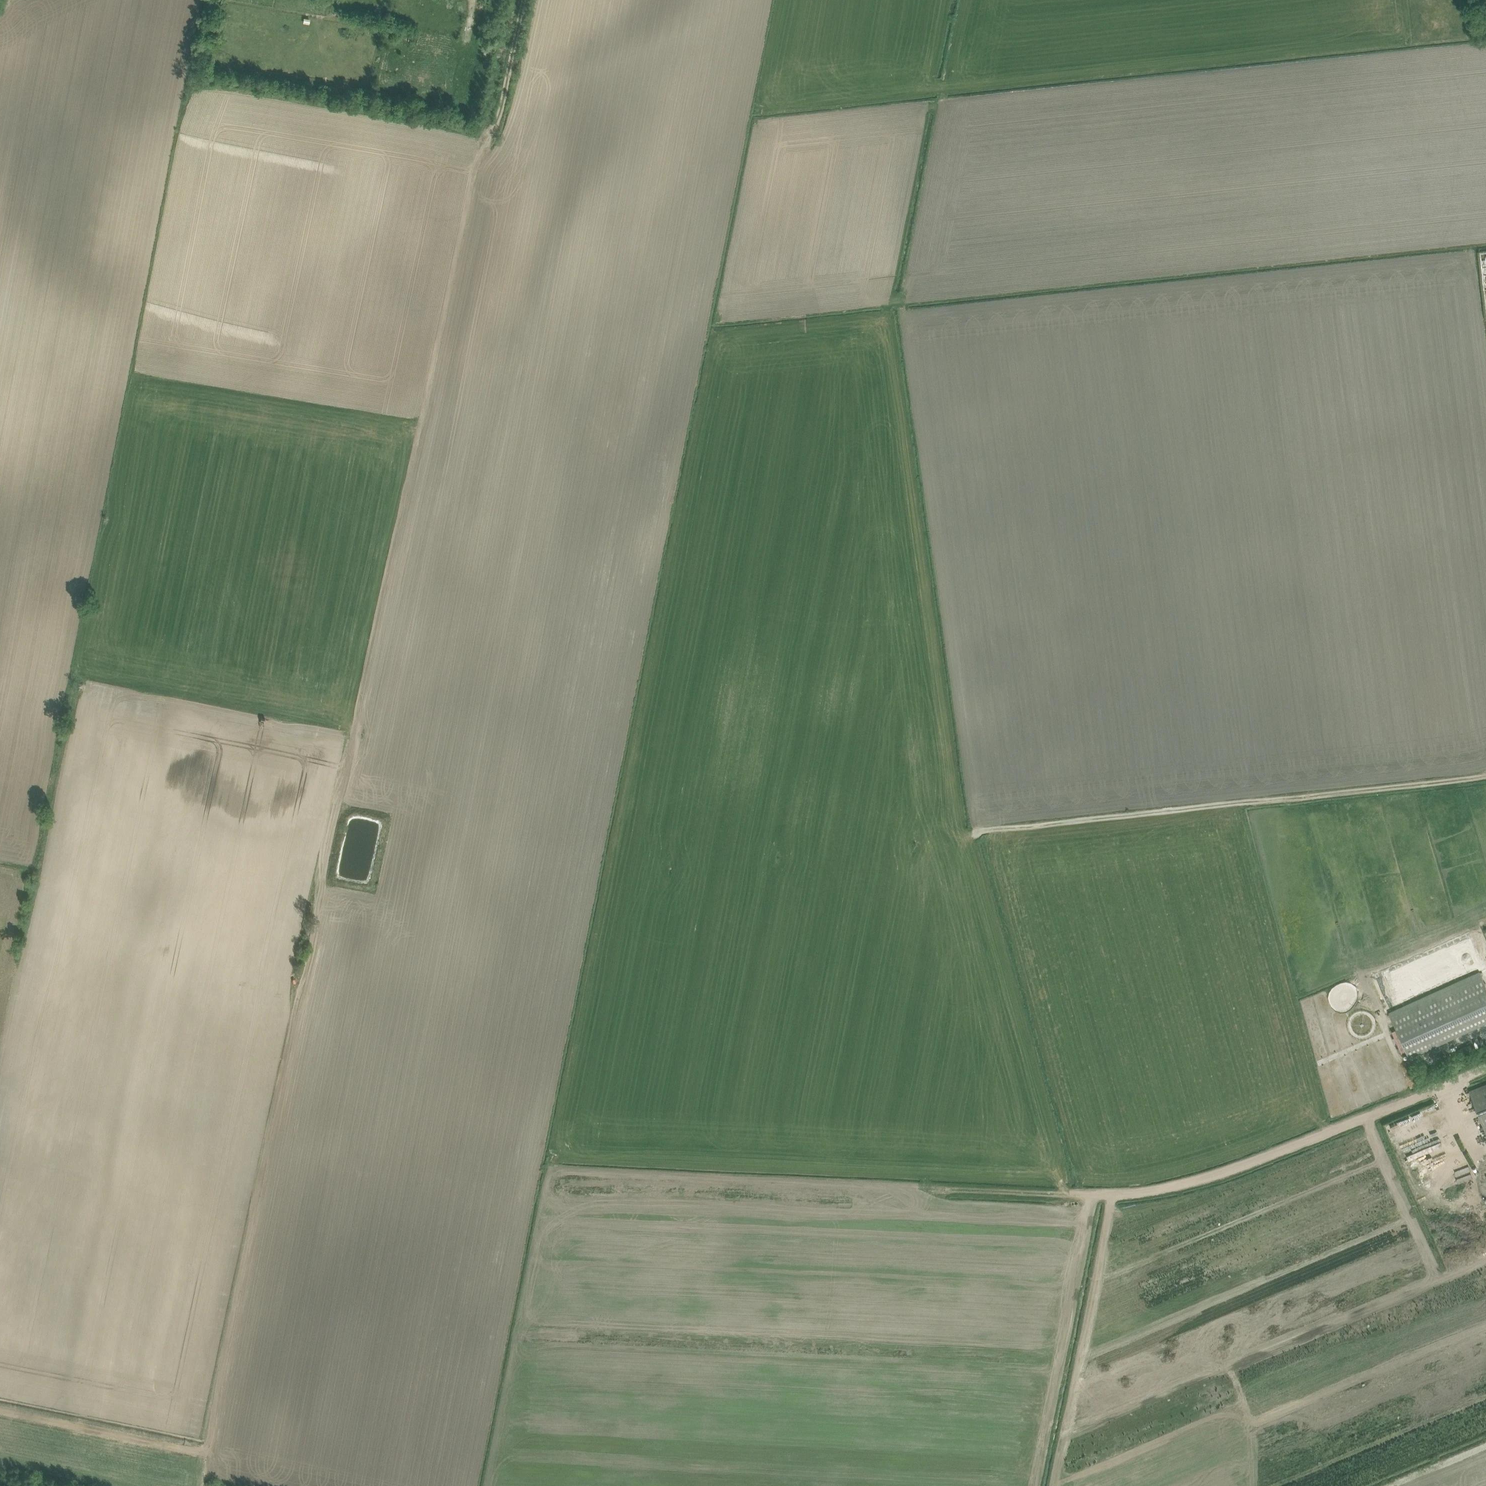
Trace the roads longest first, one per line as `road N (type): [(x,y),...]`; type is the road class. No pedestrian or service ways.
road 1 (track): [(200,1485),(365,677),(475,178),(522,0)]

